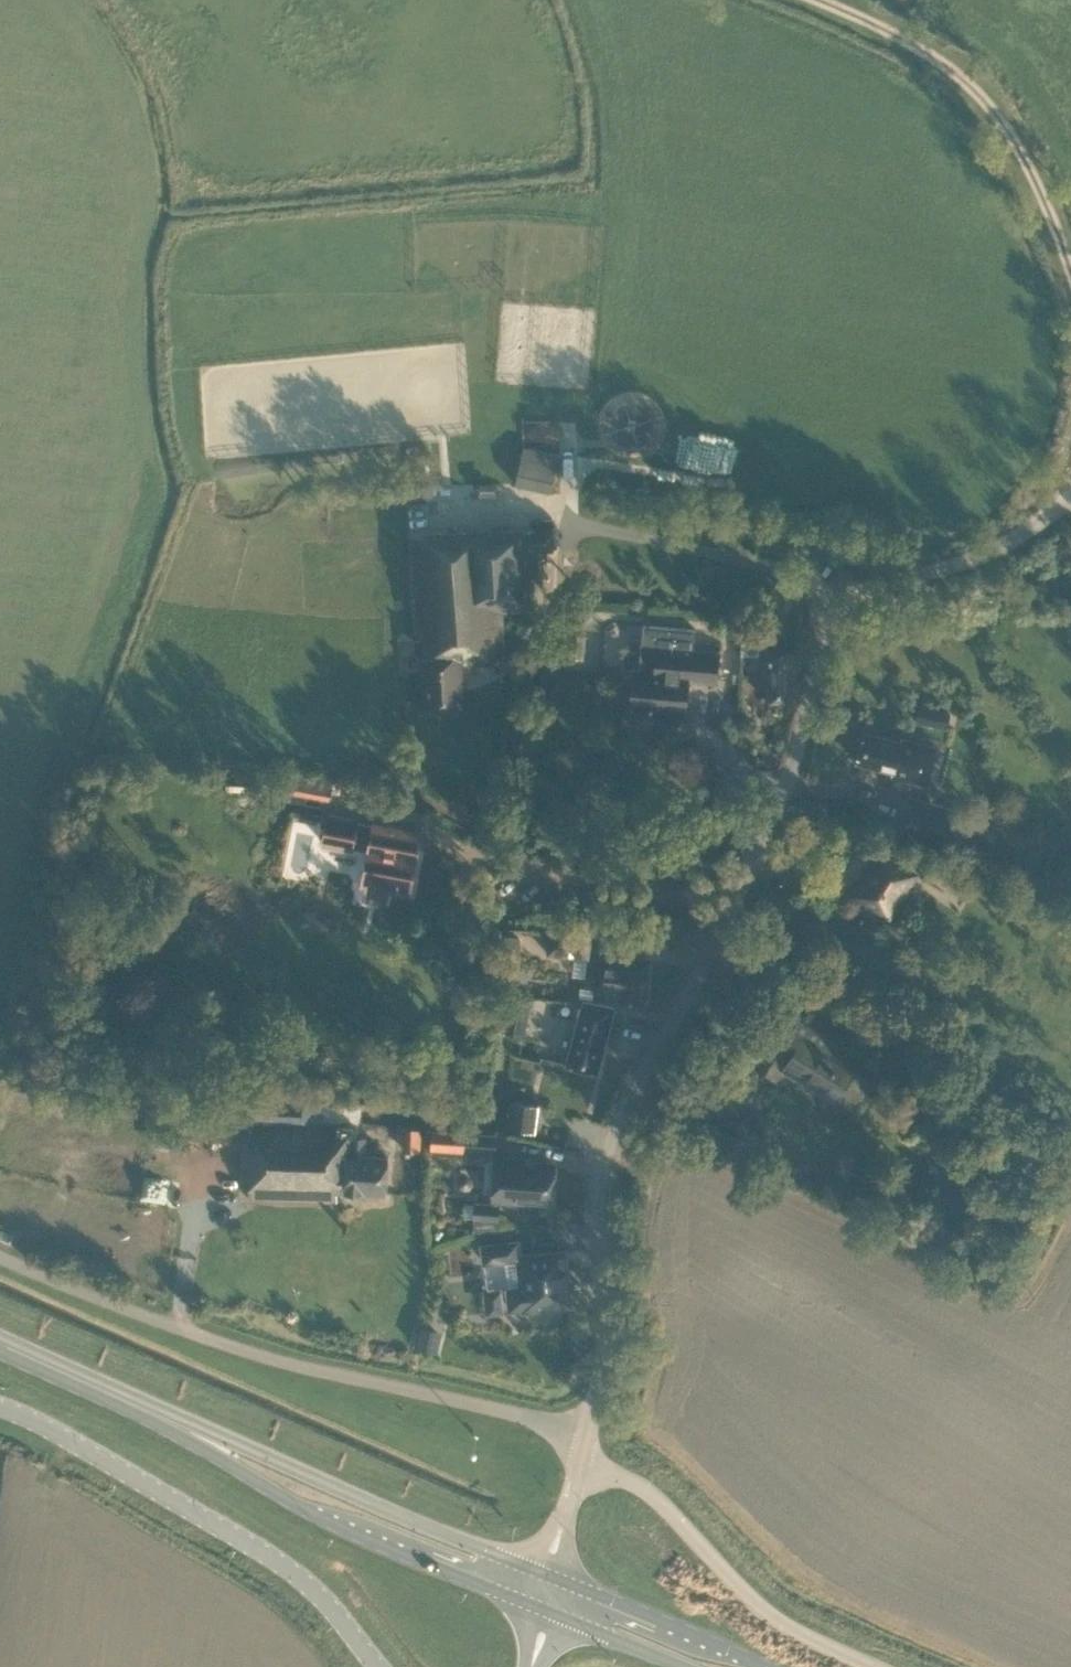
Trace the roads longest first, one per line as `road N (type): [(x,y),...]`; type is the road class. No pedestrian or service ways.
road 1 (unclassified): [(1070,498),(968,559),(880,582),(837,603),(815,642),(785,781),(626,1097),(599,1177),(596,1230),(606,1319),(584,1447)]
road 2 (unclassified): [(584,1447),(514,1411),(287,1362),(0,1254)]
road 3 (tertiary): [(383,1666),(290,1569),(119,1465),(0,1407)]
road 4 (secondary): [(338,1503),(0,1345)]
road 5 (unclassified): [(879,1666),(769,1613),(668,1508),(584,1447)]
road 6 (secondary): [(338,1503),(545,1589)]
road 7 (secondary): [(731,1666),(545,1589)]
road 8 (unclassified): [(545,1589),(584,1447)]

